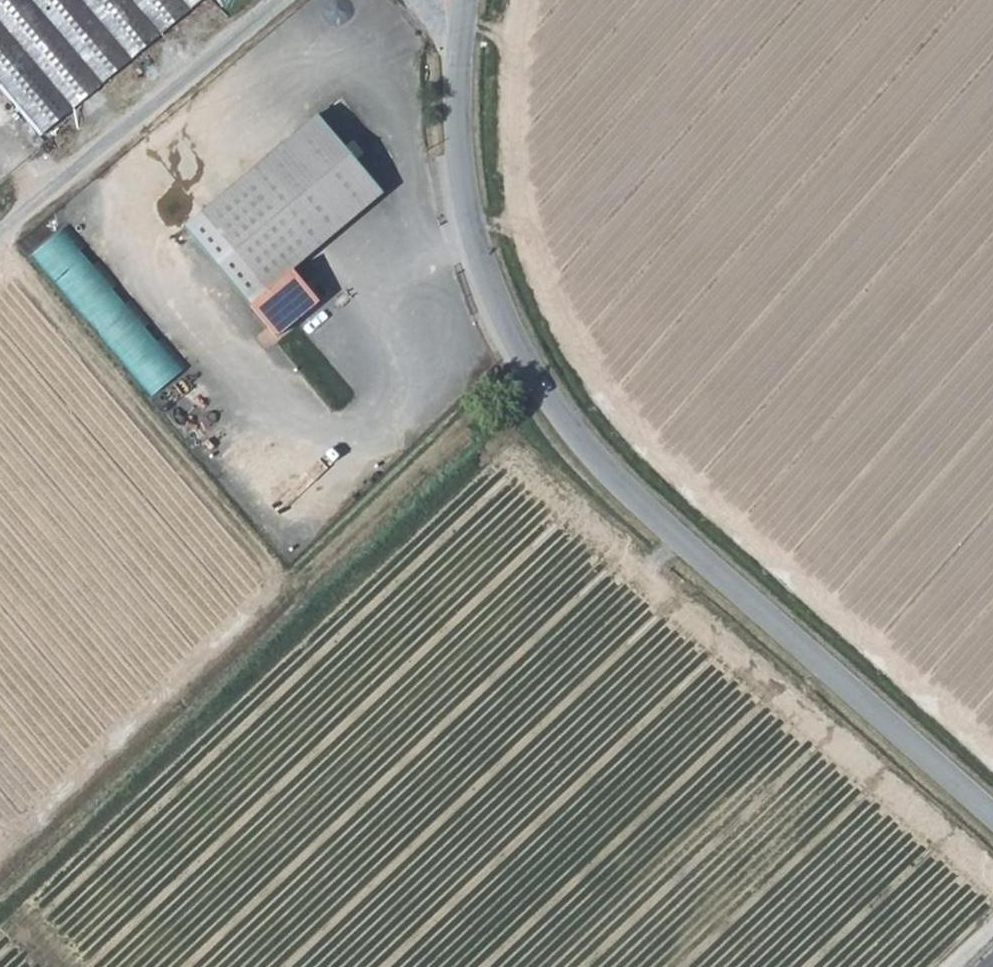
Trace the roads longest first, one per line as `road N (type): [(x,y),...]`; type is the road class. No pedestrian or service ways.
road 1 (unclassified): [(992,823),(575,448),(474,248),(453,87),(469,0)]
road 2 (track): [(0,233),(281,0)]

